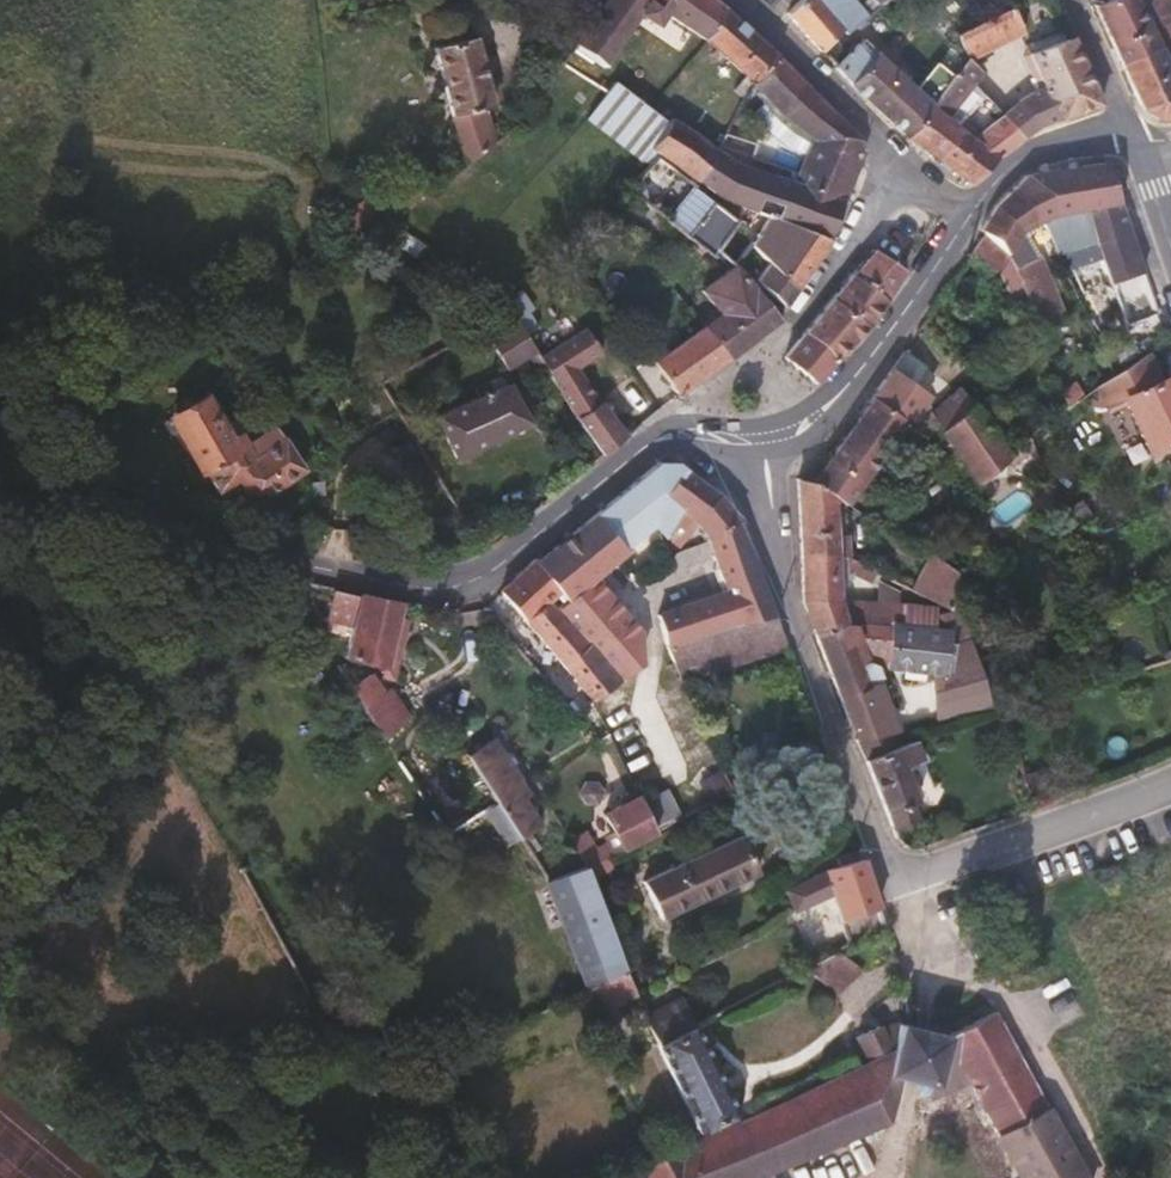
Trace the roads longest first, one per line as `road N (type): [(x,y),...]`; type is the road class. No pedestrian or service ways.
road 1 (tertiary): [(0,463),(169,530),(421,587),(461,583),(490,566),(653,437),(686,433),(764,450)]
road 2 (residential): [(1170,785),(917,875),(875,854),(784,611),(764,450)]
road 3 (tertiary): [(764,450),(810,431),(869,367),(970,219)]
road 4 (residential): [(897,152),(736,0)]
road 5 (residential): [(897,152),(783,318)]
road 6 (tertiary): [(970,219),(1000,174),(1033,151),(1135,132)]
road 7 (residential): [(1073,0),(1135,132)]
road 8 (tertiary): [(1135,132),(1170,247)]

